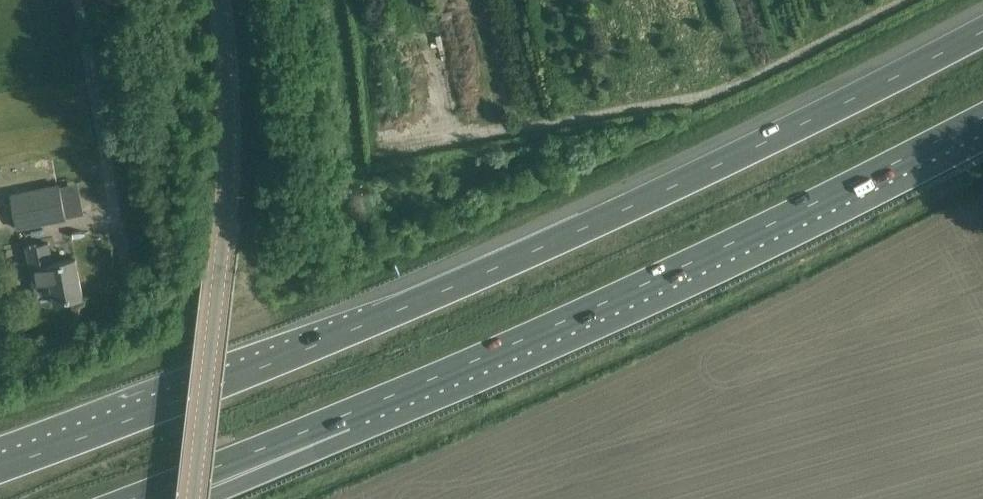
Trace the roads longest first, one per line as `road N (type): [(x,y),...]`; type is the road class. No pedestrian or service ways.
road 1 (motorway): [(982,28),(673,186),(357,328),(0,469)]
road 2 (motorway): [(346,416),(705,257),(982,116)]
road 3 (unclassified): [(193,498),(228,171),(219,0)]
road 4 (residential): [(76,0),(118,235)]
road 5 (motorway): [(134,498),(346,416)]
road 6 (motorway): [(190,498),(346,416)]

